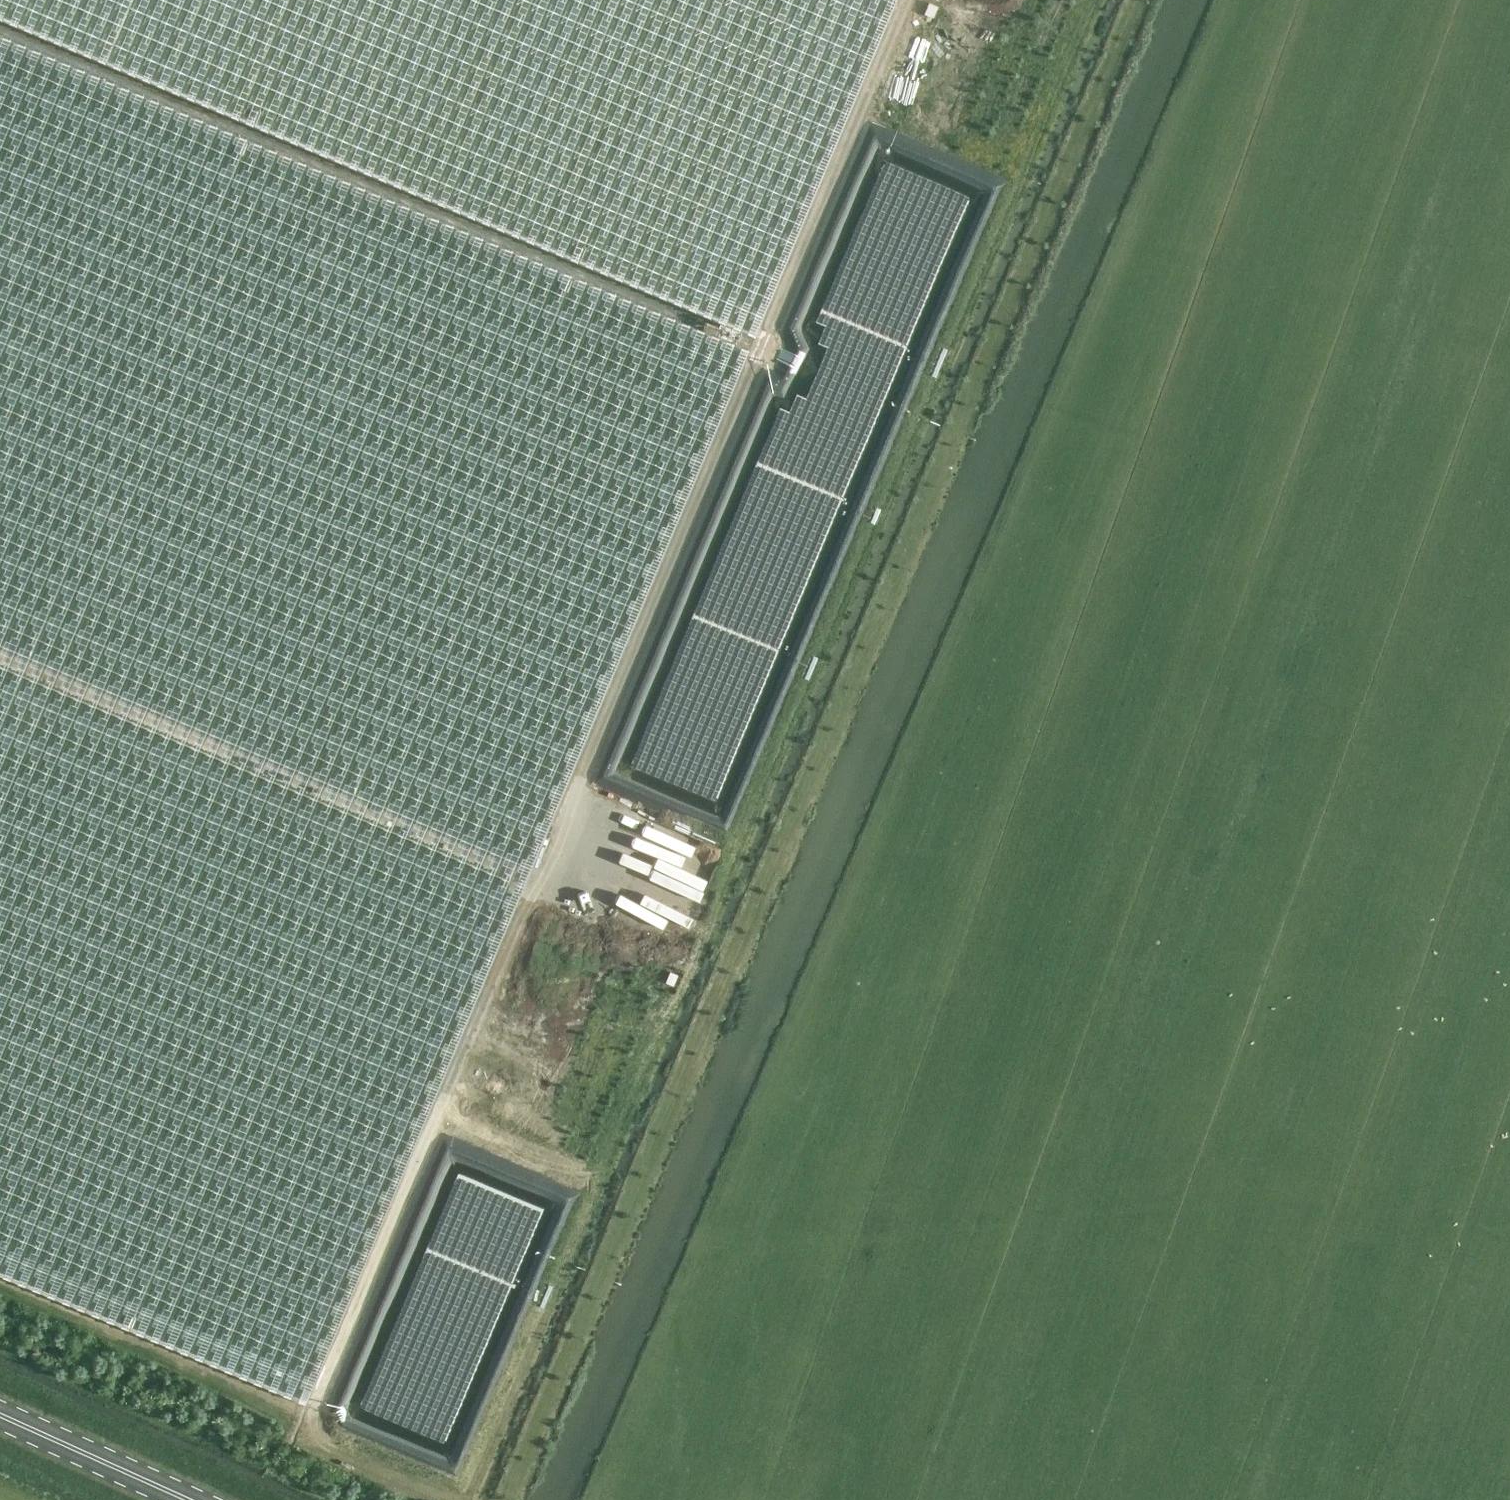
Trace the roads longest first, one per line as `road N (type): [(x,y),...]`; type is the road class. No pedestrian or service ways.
road 1 (primary): [(188,1499),(0,1415)]

